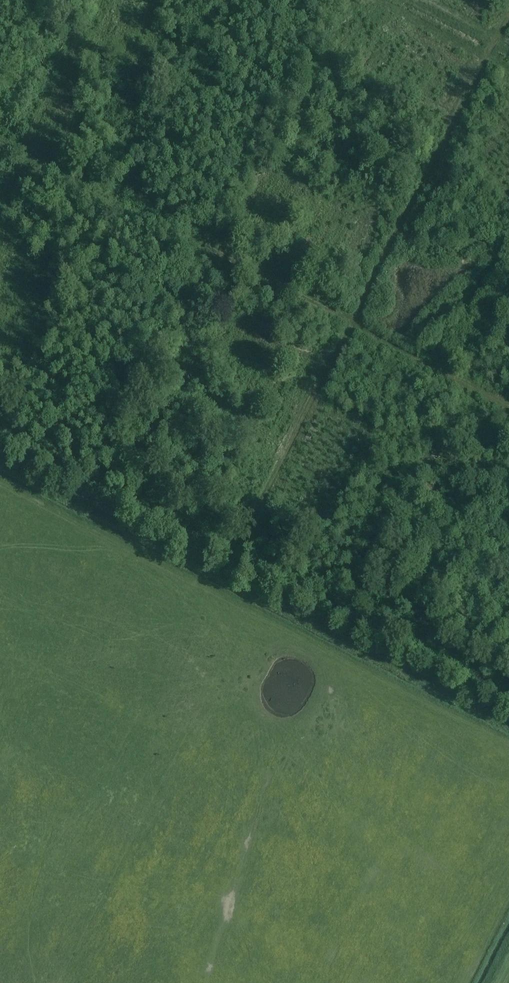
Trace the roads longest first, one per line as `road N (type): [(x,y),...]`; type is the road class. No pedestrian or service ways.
road 1 (track): [(220,574),(508,10)]
road 2 (track): [(0,141),(508,407)]
road 3 (track): [(508,722),(0,463)]
road 4 (track): [(379,0),(508,66)]

